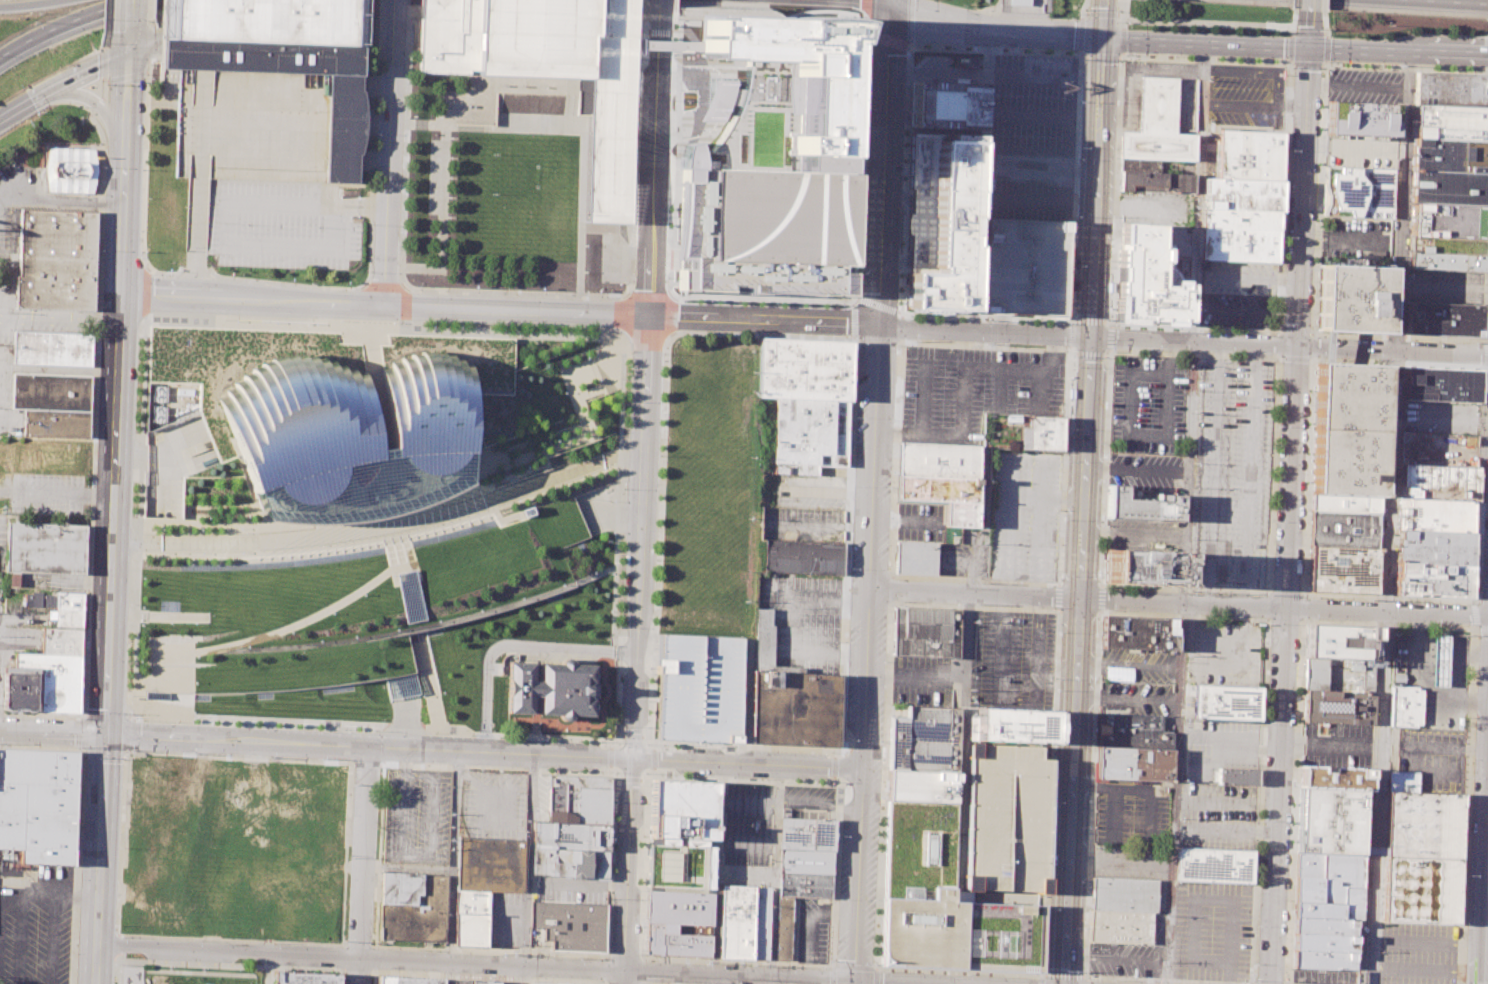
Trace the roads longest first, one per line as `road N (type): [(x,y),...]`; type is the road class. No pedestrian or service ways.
road 1 (residential): [(889,4),(852,983)]
road 2 (secondary): [(95,983),(129,30)]
road 3 (residential): [(852,983),(96,944)]
road 4 (residential): [(861,768),(107,734)]
road 5 (residential): [(649,315),(622,983)]
road 6 (secondary): [(1089,338),(1064,983)]
road 7 (secondary): [(889,4),(1045,34),(1487,54)]
road 8 (residential): [(649,315),(121,292)]
road 9 (residential): [(1089,338),(649,315)]
road 10 (residential): [(1081,598),(1487,616)]
road 11 (residential): [(1089,338),(1487,357)]
road 12 (residential): [(1270,983),(1286,606)]
road 13 (secondary): [(1102,0),(1089,338)]
road 14 (residential): [(659,6),(649,315)]
road 15 (residential): [(395,0),(384,303)]
road 16 (residential): [(1296,346),(1308,47)]
road 17 (residential): [(1286,606),(1296,346)]
road 18 (residential): [(370,746),(358,983)]
road 19 (residential): [(1081,598),(870,593)]
road 20 (motorway): [(0,121),(128,55)]

